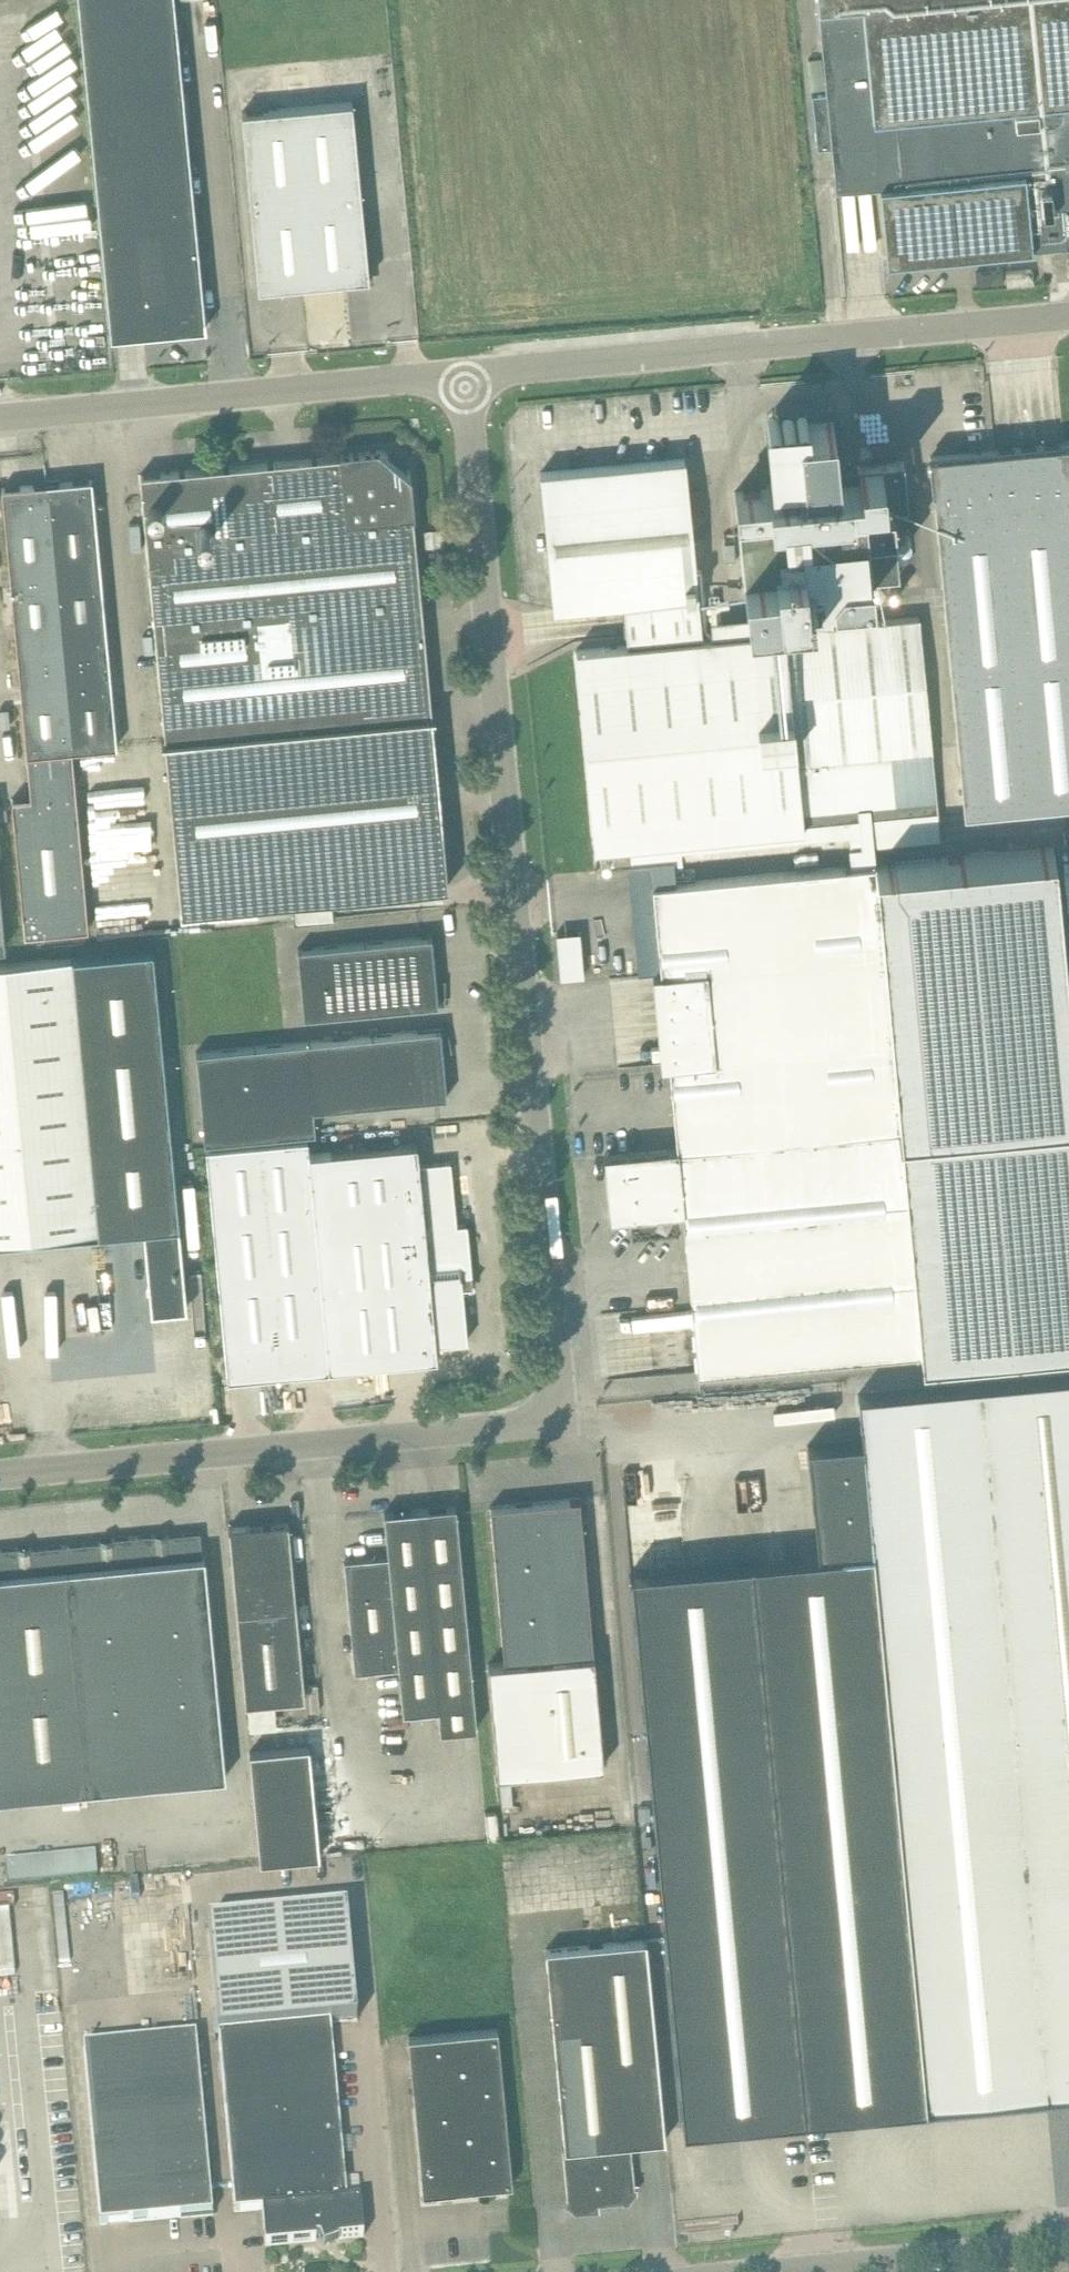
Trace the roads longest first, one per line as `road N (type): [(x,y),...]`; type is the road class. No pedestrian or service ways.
road 1 (unclassified): [(0,1475),(518,1425),(549,1408),(559,1370),(465,376)]
road 2 (unclassified): [(465,376),(1068,318)]
road 3 (unclassified): [(0,421),(465,376)]
road 4 (unclassified): [(768,2271),(1068,2243)]

